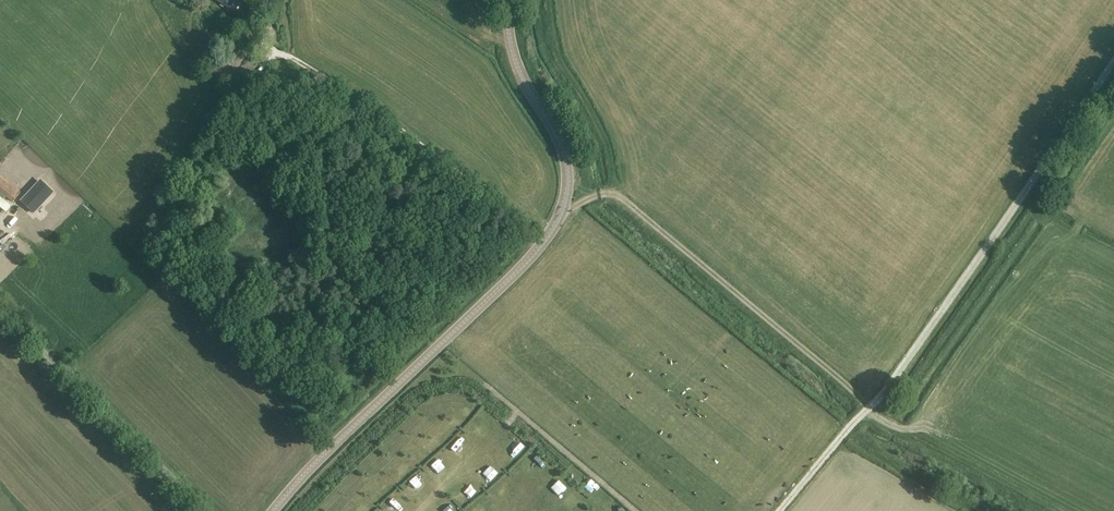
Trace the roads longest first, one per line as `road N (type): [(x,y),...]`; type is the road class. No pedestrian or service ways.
road 1 (tertiary): [(275,510),(532,258),(558,222),(567,190),(564,154),(516,63),(507,0)]
road 2 (track): [(1113,99),(887,429)]
road 3 (track): [(605,201),(887,429)]
road 4 (track): [(547,240),(398,125),(264,42)]
road 5 (unclassified): [(211,510),(0,305)]

